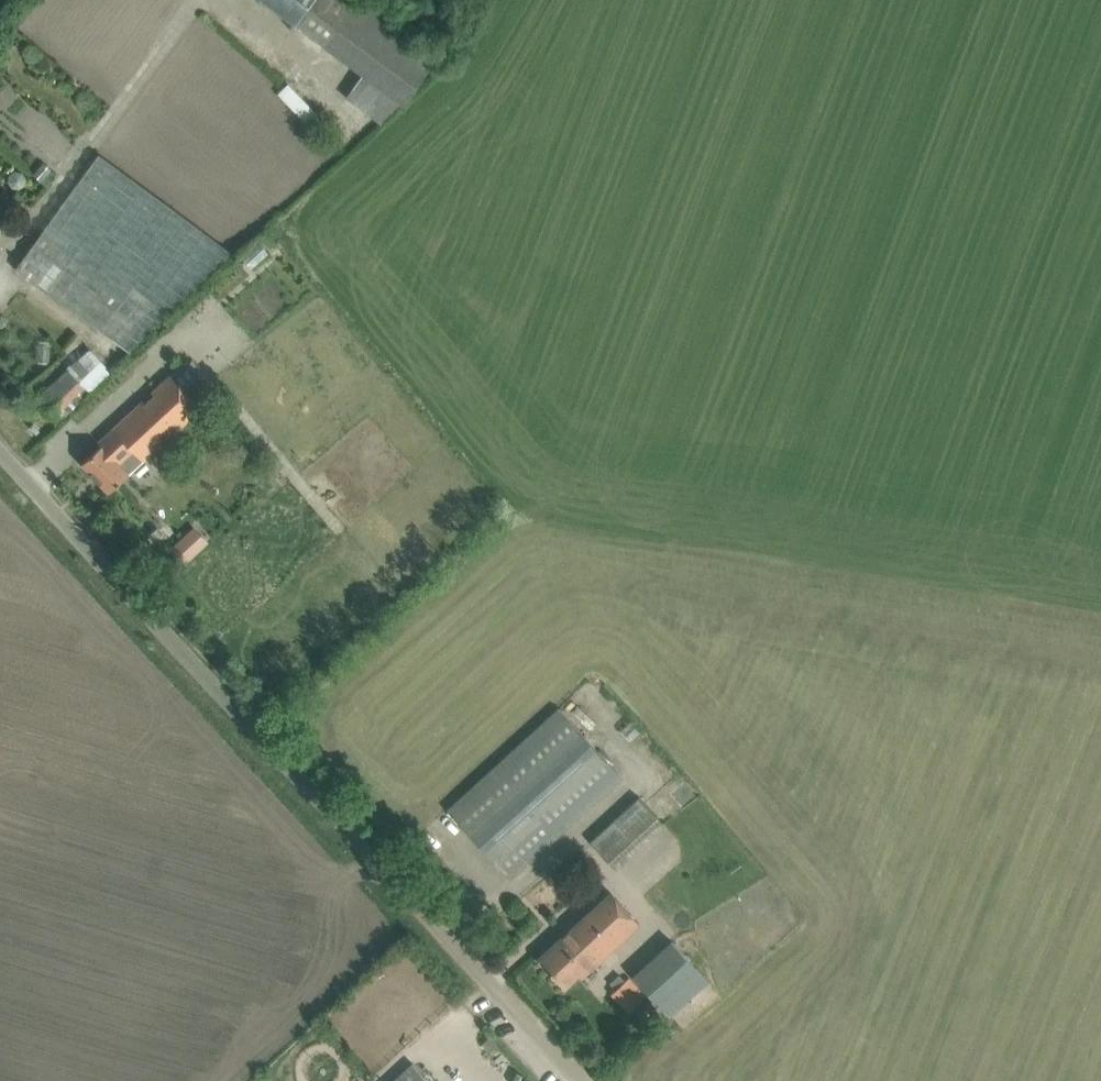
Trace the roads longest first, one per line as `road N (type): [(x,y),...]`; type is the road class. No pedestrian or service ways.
road 1 (unclassified): [(582,1080),(0,451)]

